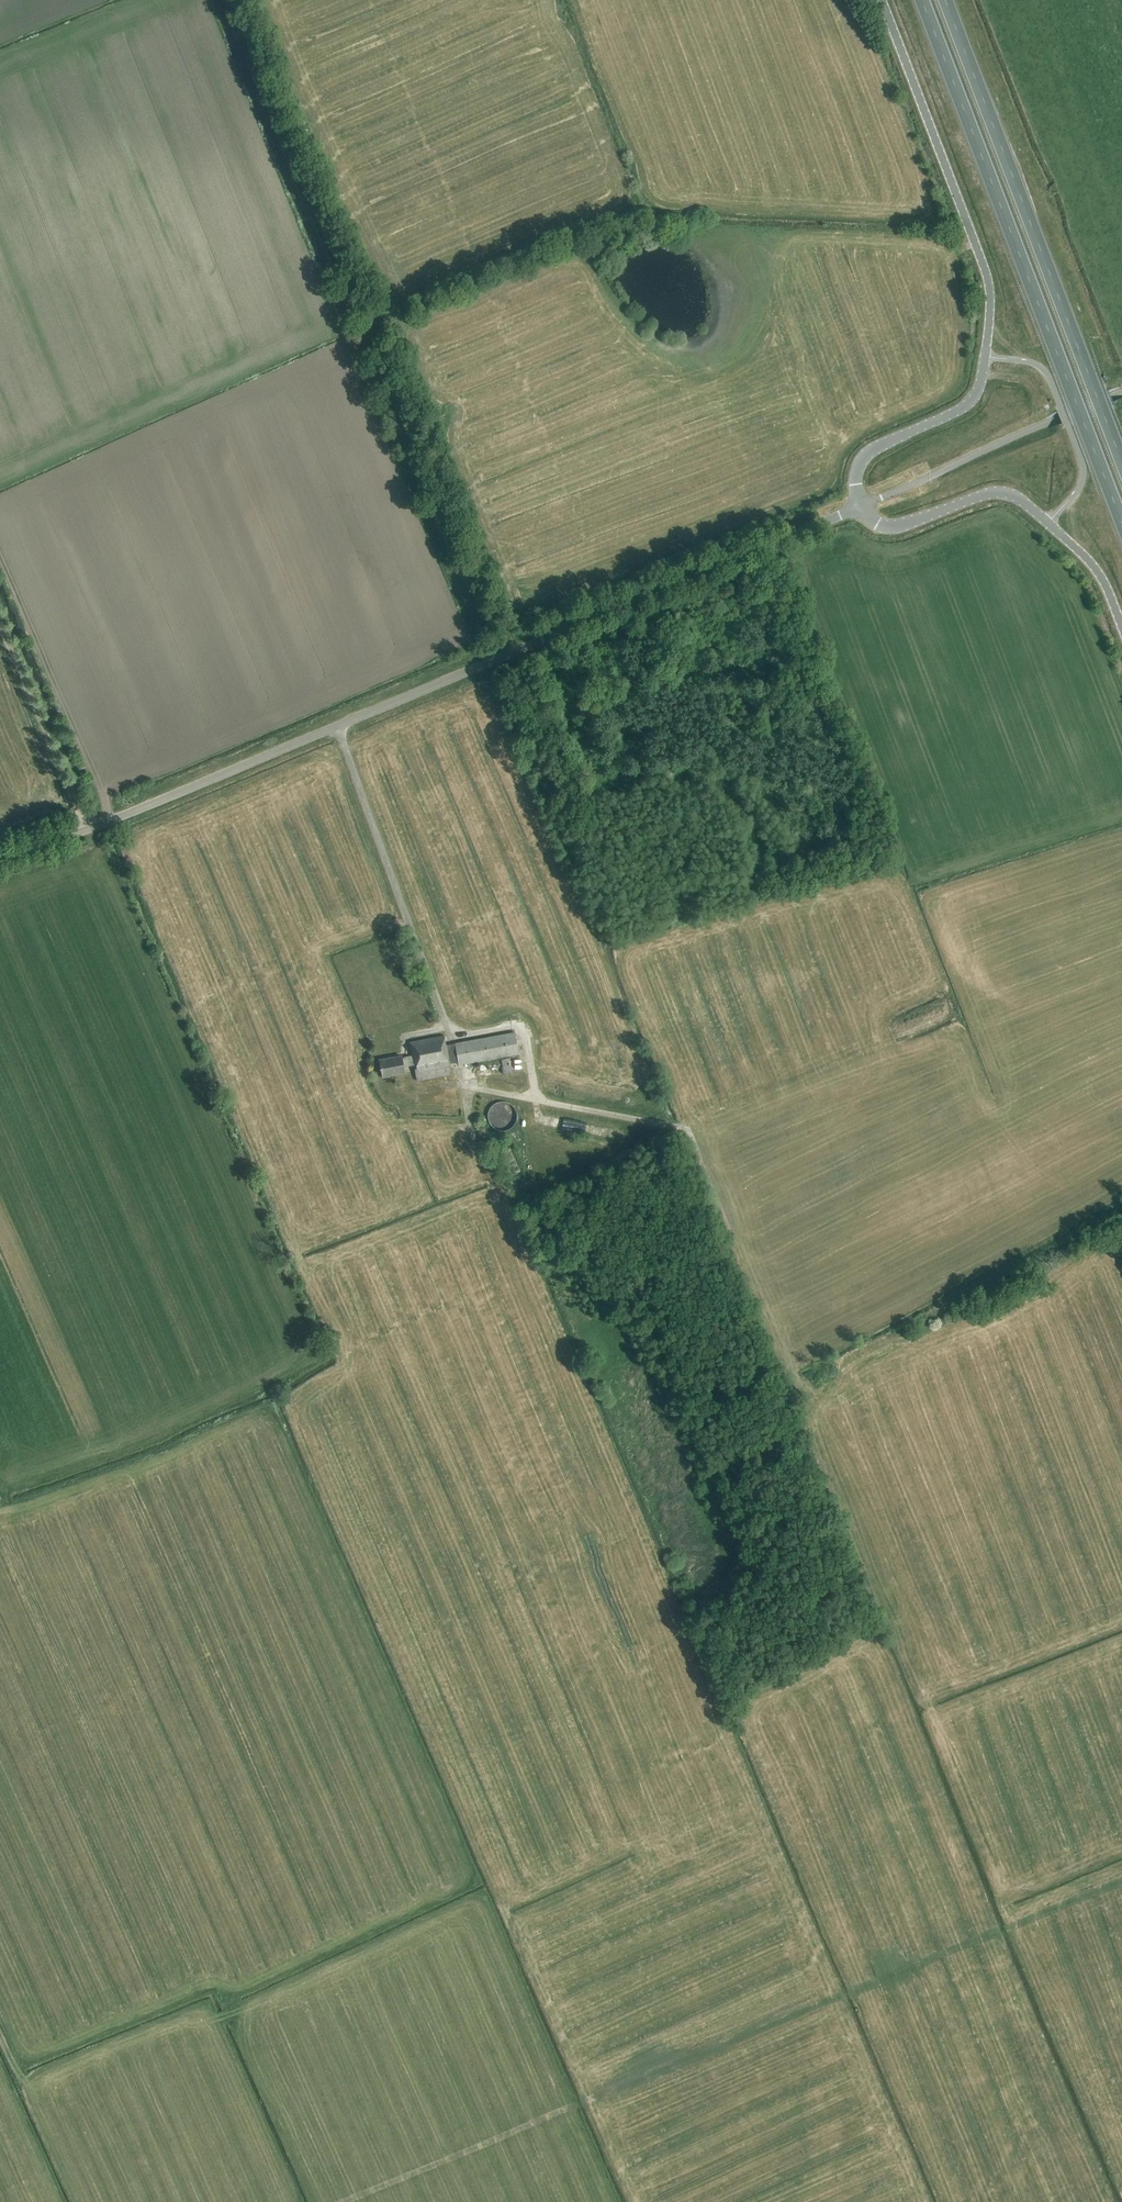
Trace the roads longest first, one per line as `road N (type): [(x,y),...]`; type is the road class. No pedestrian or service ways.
road 1 (unclassified): [(861,508),(0,860)]
road 2 (unclassified): [(861,508),(855,482),(864,455),(953,414),(979,390),(990,300),(882,0)]
road 3 (trunk): [(923,0),(1121,524)]
road 4 (trunk): [(1121,464),(945,0)]
road 5 (unclassified): [(1121,626),(1093,566),(1018,497),(985,493),(890,528),(861,508)]
road 6 (track): [(87,830),(0,629)]

